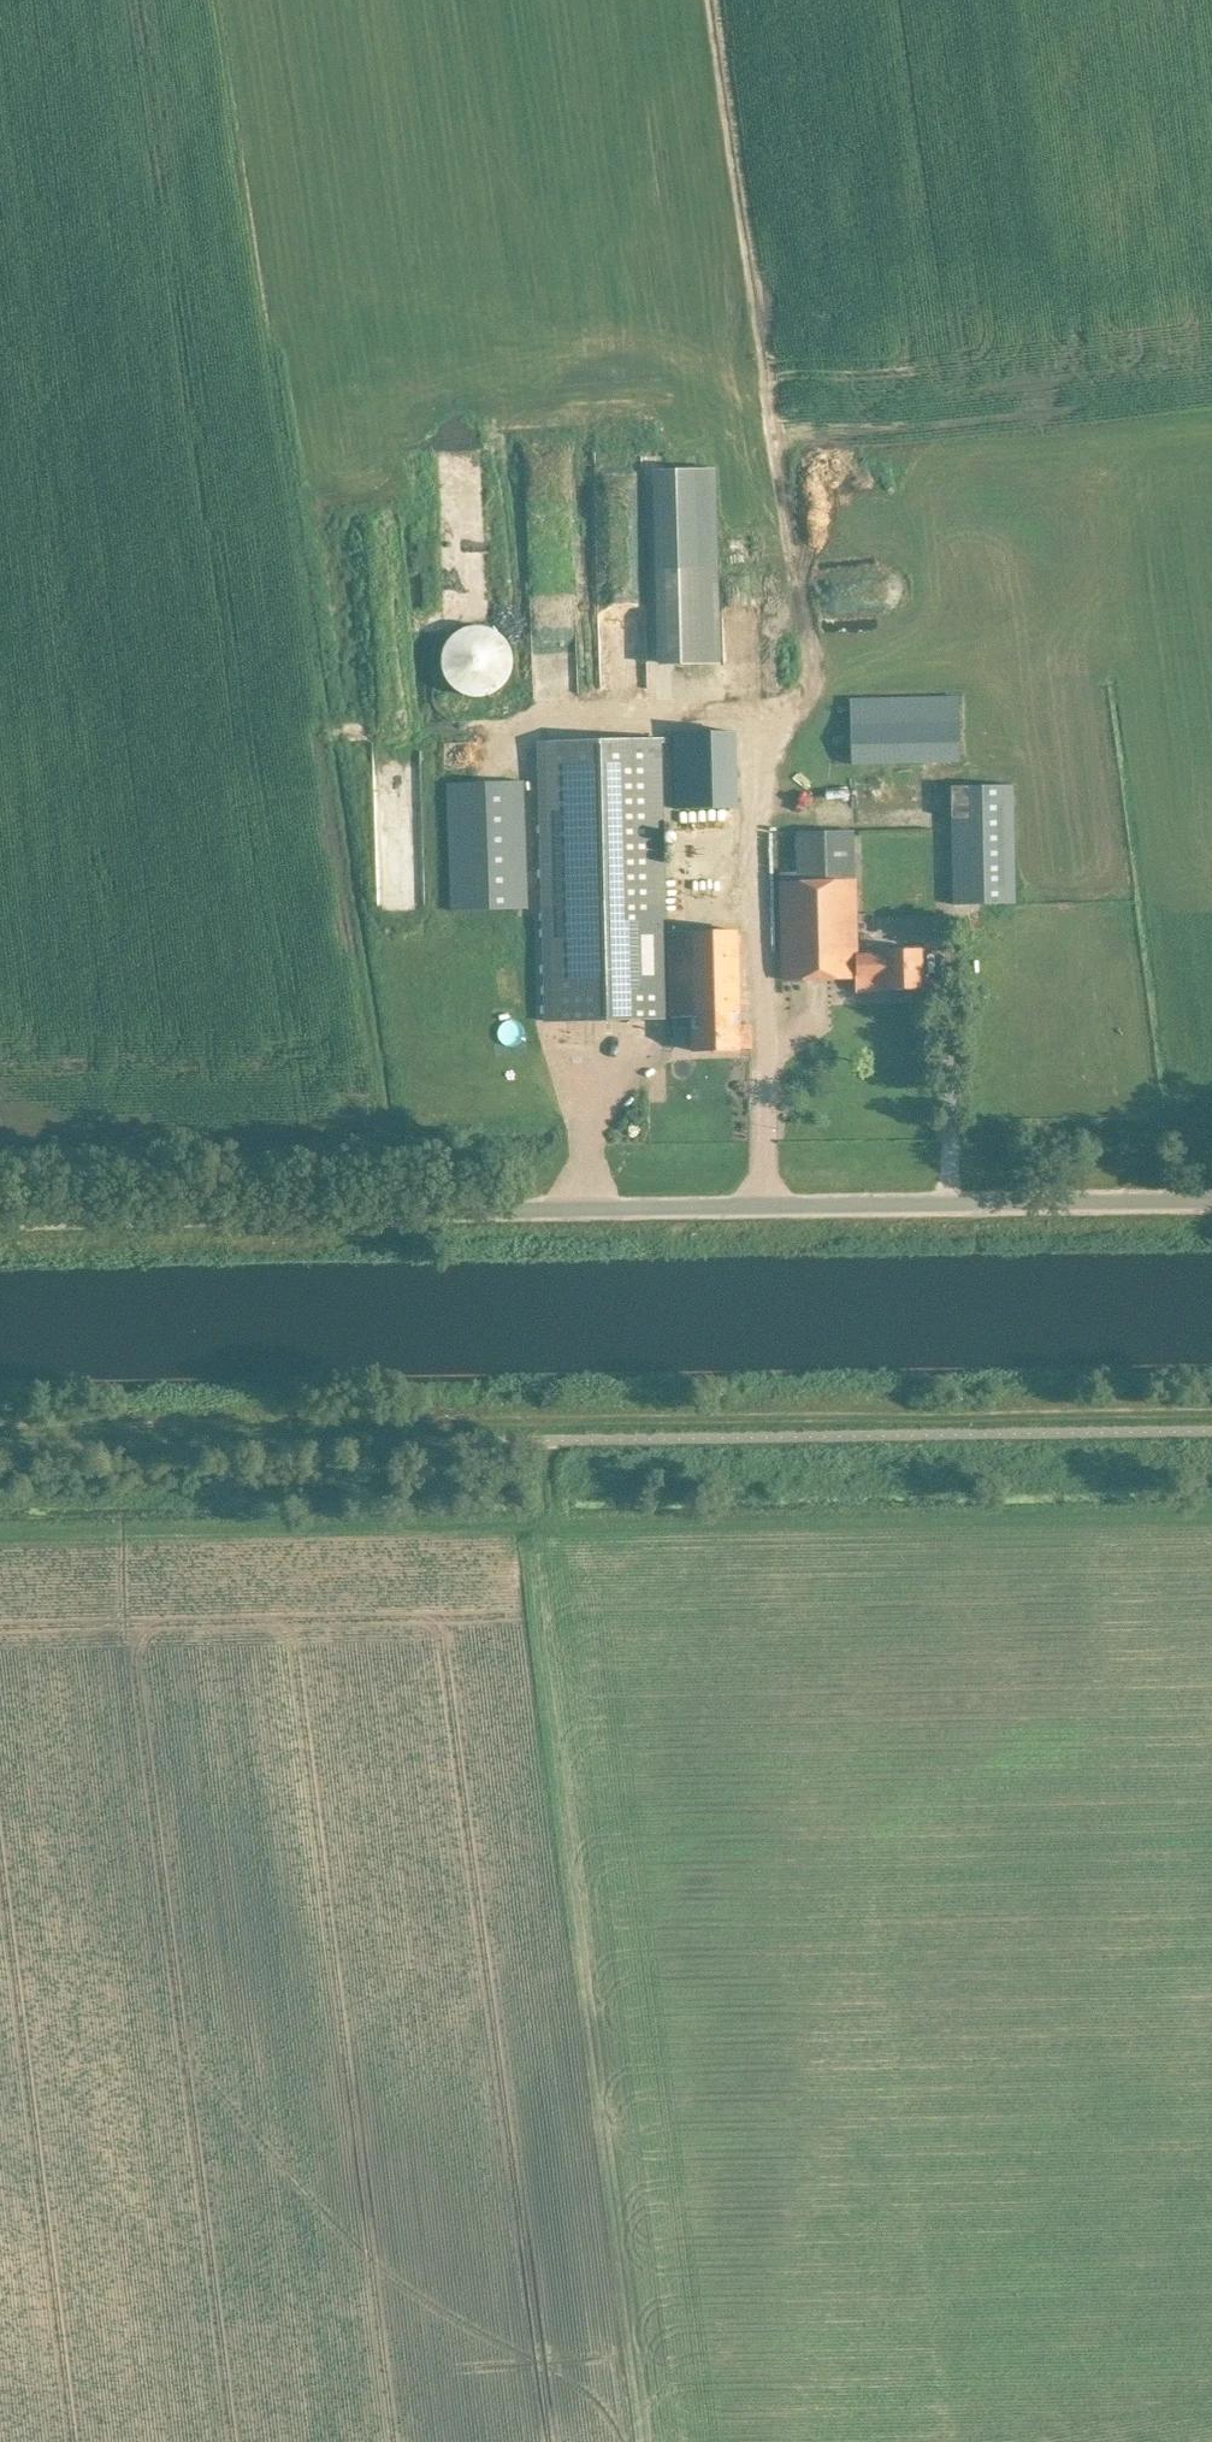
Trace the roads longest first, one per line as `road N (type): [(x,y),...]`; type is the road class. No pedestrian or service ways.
road 1 (unclassified): [(0,1200),(1211,1185)]
road 2 (track): [(1211,1407),(0,1421)]

